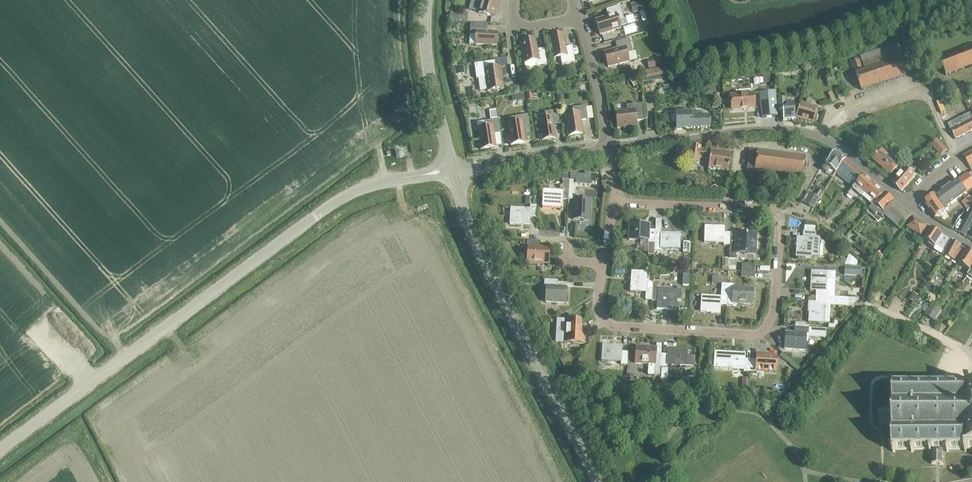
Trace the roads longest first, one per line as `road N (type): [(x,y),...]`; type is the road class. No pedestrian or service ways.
road 1 (tertiary): [(0,449),(340,200),(400,178),(449,173)]
road 2 (residential): [(615,202),(778,208),(774,310),(757,334),(614,325),(599,309),(603,261)]
road 3 (residential): [(598,481),(489,272),(449,173)]
road 4 (residential): [(605,148),(794,131),(833,142),(904,204)]
road 5 (tertiary): [(449,173),(427,73),(425,0)]
road 6 (residential): [(449,173),(605,148)]
road 7 (residential): [(576,15),(605,148)]

